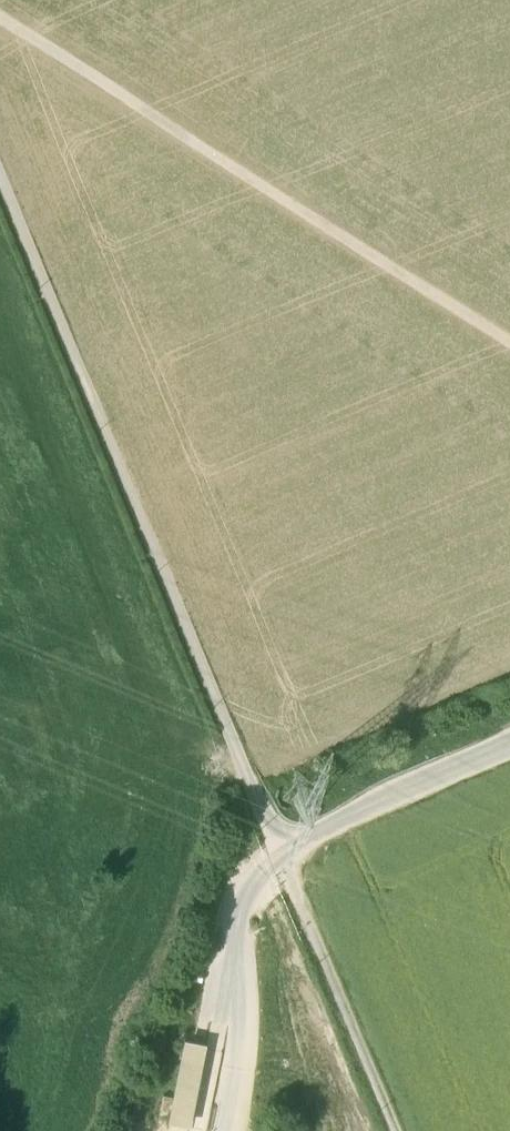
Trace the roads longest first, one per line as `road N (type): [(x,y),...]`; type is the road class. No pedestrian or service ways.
road 1 (track): [(290,866),(0,155)]
road 2 (track): [(509,332),(0,13)]
road 3 (track): [(399,1130),(290,866)]

